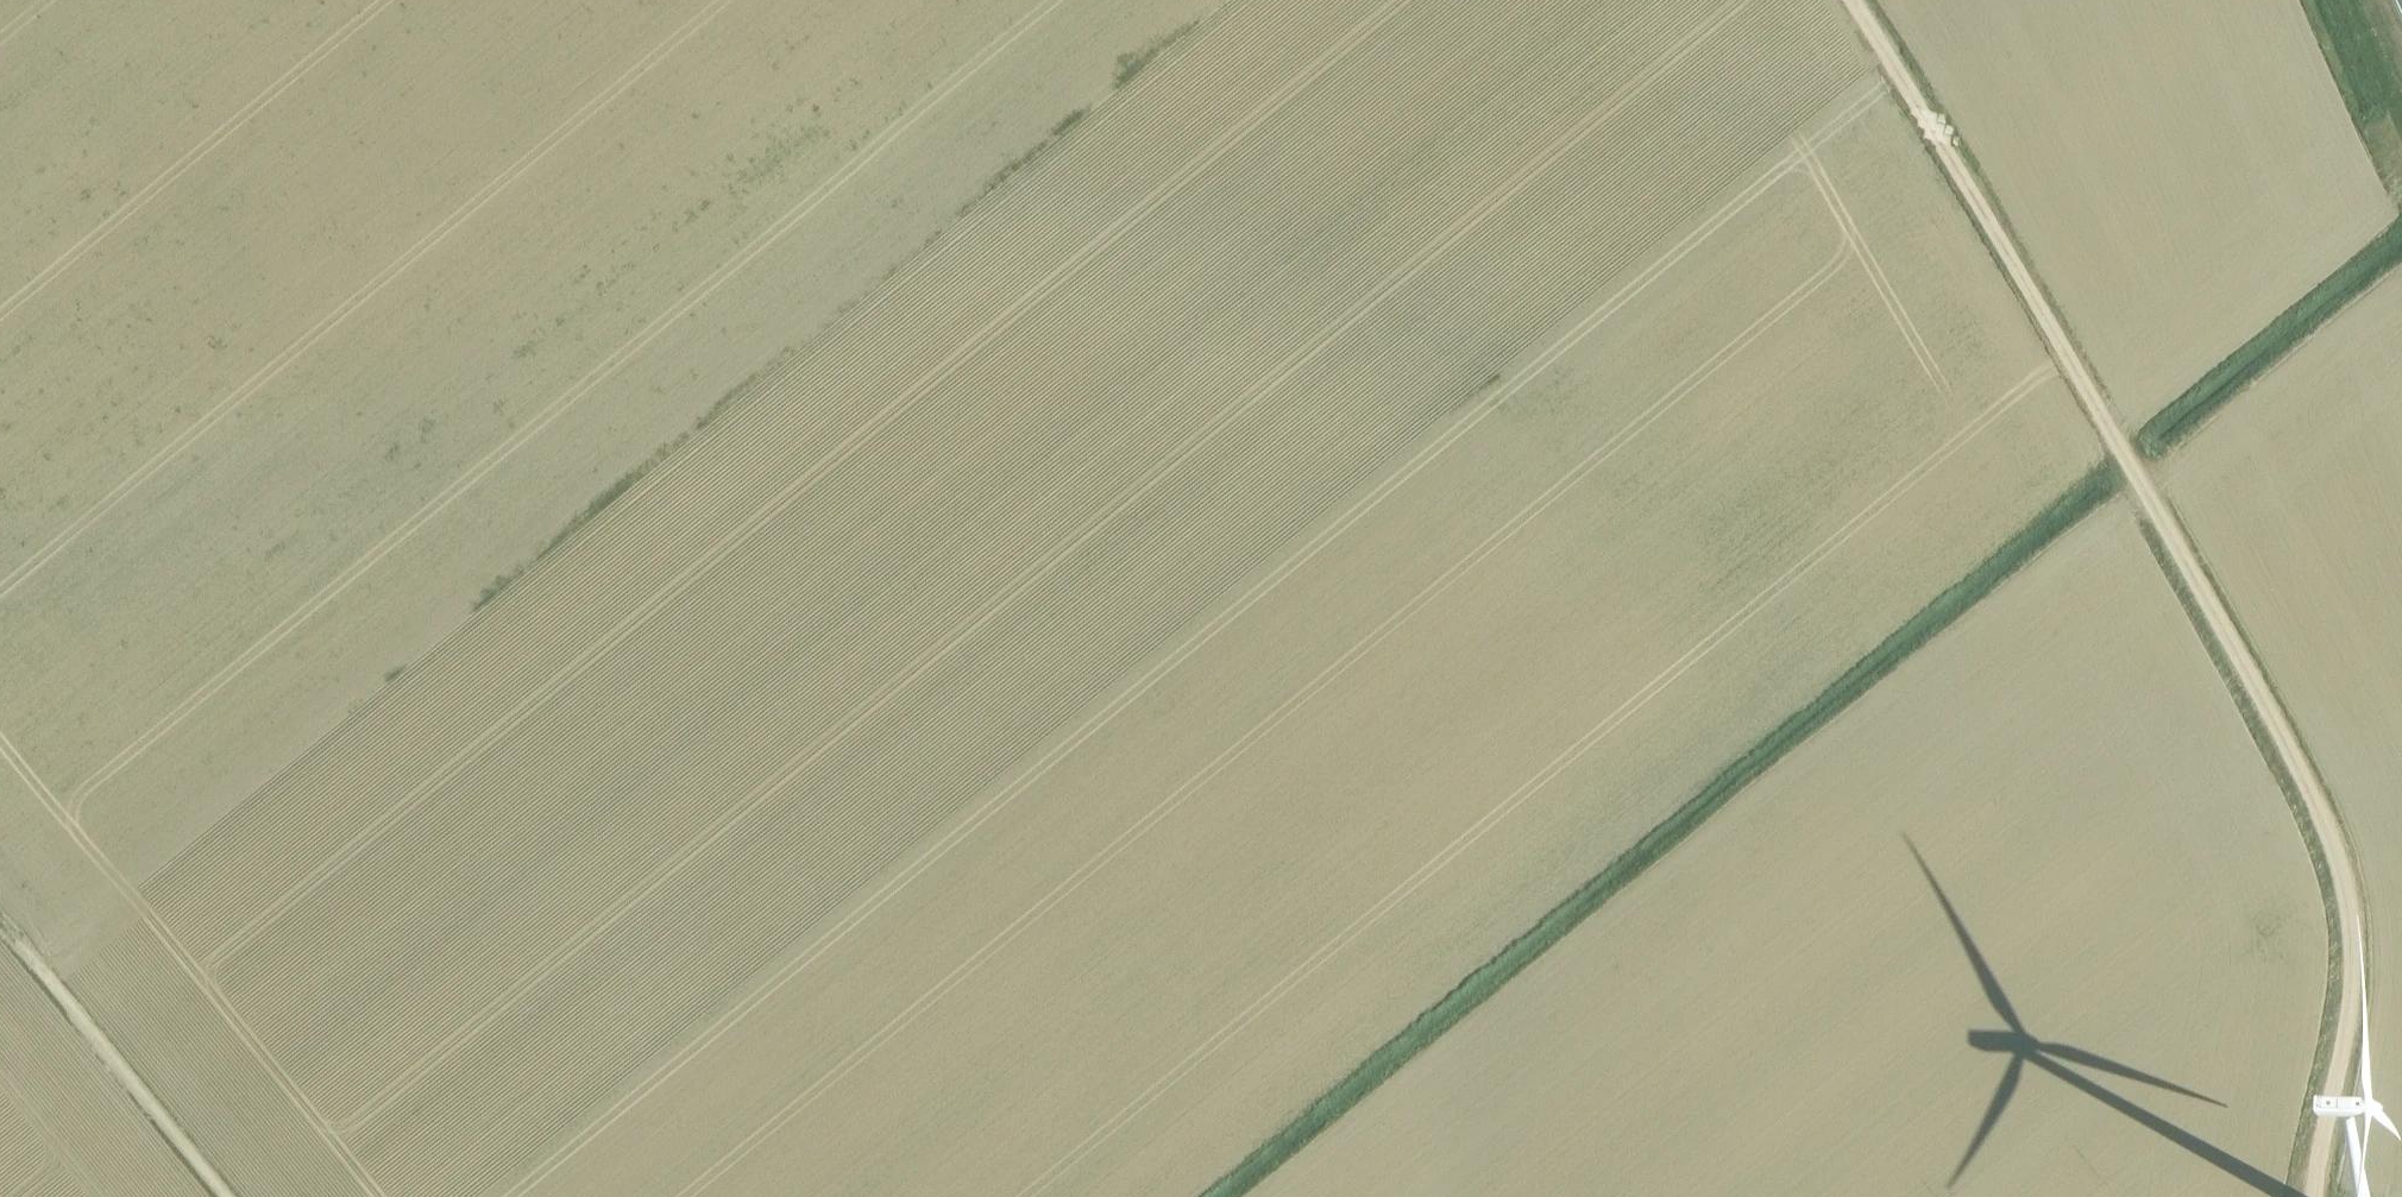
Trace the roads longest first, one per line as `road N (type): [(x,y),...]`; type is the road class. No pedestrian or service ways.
road 1 (track): [(2312,1196),(2348,1029),(2353,960),(2353,915),(2334,838),(2268,705),(1950,150),(1854,0)]

